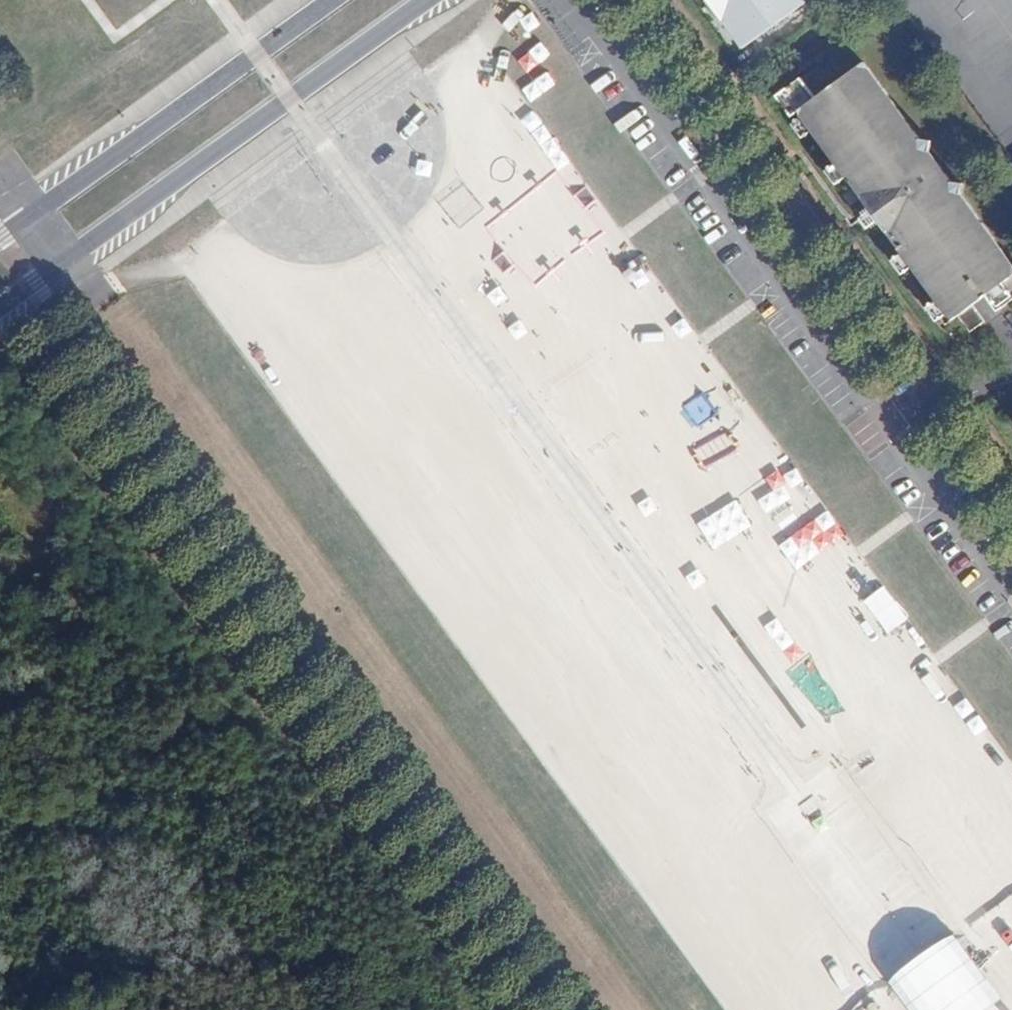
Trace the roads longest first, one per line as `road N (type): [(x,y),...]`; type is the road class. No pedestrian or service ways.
road 1 (residential): [(575,0),(1011,588)]
road 2 (secondary): [(332,0),(0,237)]
road 3 (track): [(206,745),(133,796),(0,825)]

